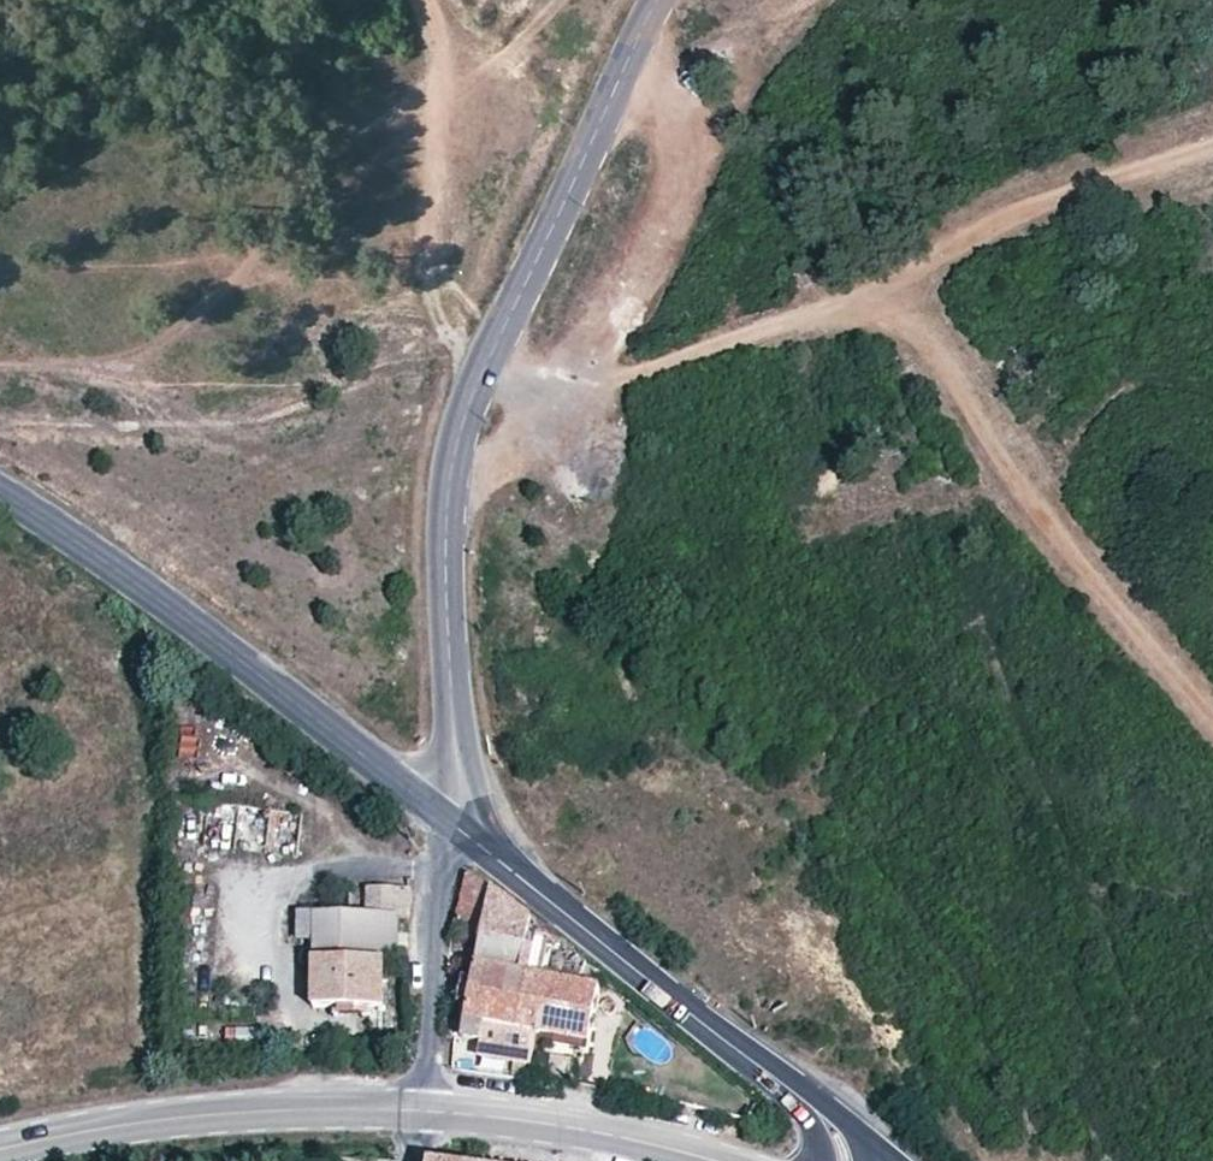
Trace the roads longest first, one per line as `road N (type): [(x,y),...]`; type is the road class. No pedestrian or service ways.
road 1 (track): [(1212,705),(1044,530),(900,289),(775,321),(598,388),(482,372),(453,345)]
road 2 (tertiary): [(655,0),(465,424),(446,511),(458,821)]
road 3 (tertiary): [(0,489),(196,623),(458,821)]
road 4 (tertiary): [(458,821),(820,1105)]
road 5 (secondary): [(0,1147),(210,1114),(418,1109)]
road 6 (track): [(560,382),(697,165),(675,103),(624,68)]
road 7 (track): [(453,345),(429,279),(440,91),(437,40),(422,0)]
road 8 (track): [(900,289),(986,221),(1212,148)]
road 9 (secondary): [(418,1109),(627,1137),(711,1160)]
road 10 (tertiary): [(458,821),(418,1109)]

